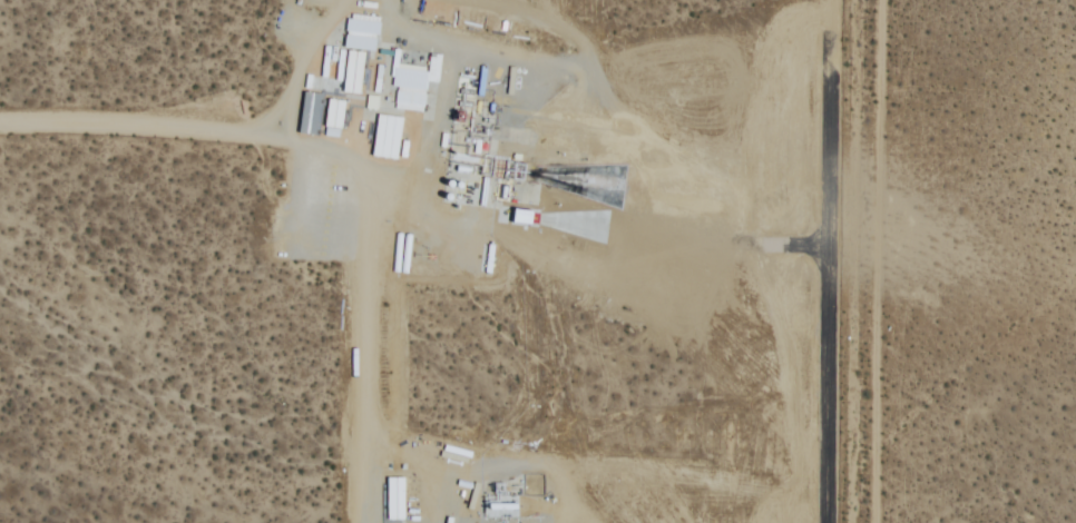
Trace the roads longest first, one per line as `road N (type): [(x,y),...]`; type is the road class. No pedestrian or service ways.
road 1 (residential): [(877,522),(883,0)]
road 2 (track): [(357,522),(368,179),(359,158),(344,150),(264,131)]

